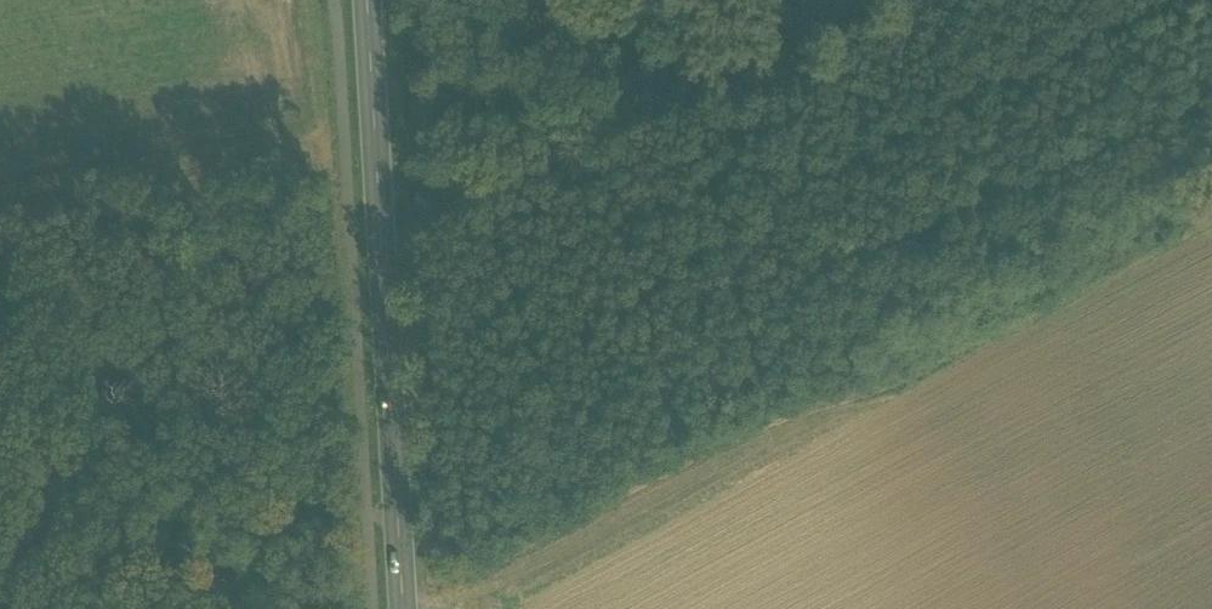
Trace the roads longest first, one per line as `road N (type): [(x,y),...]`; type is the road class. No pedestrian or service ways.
road 1 (tertiary): [(367,0),(404,608)]

